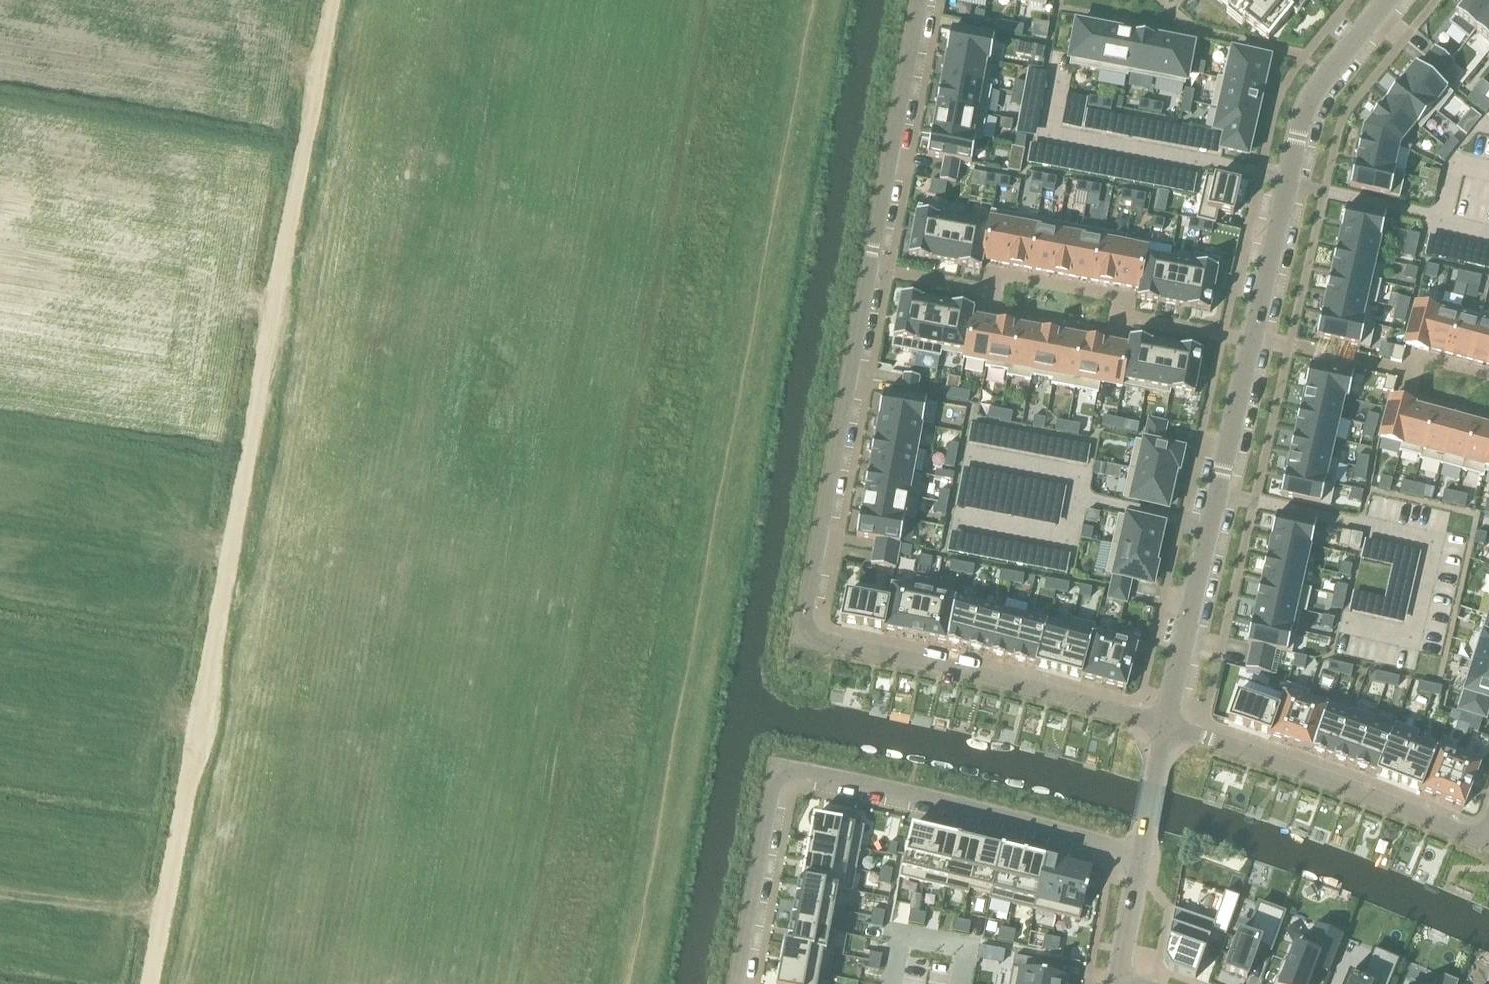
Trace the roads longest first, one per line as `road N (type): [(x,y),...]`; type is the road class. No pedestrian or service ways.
road 1 (residential): [(1168,722),(1297,136),(1317,86),(1387,0)]
road 2 (residential): [(923,0),(802,636)]
road 3 (residential): [(1143,854),(776,768),(737,983)]
road 4 (residential): [(229,529),(802,636)]
road 5 (residential): [(326,0),(229,529)]
road 6 (residential): [(802,636),(1168,722)]
road 7 (residential): [(1484,839),(1168,722)]
road 8 (residential): [(151,515),(140,549),(0,732)]
road 9 (residential): [(0,488),(151,515)]
road 10 (residential): [(1143,854),(1168,722)]
road 11 (residential): [(1121,975),(1143,854)]

